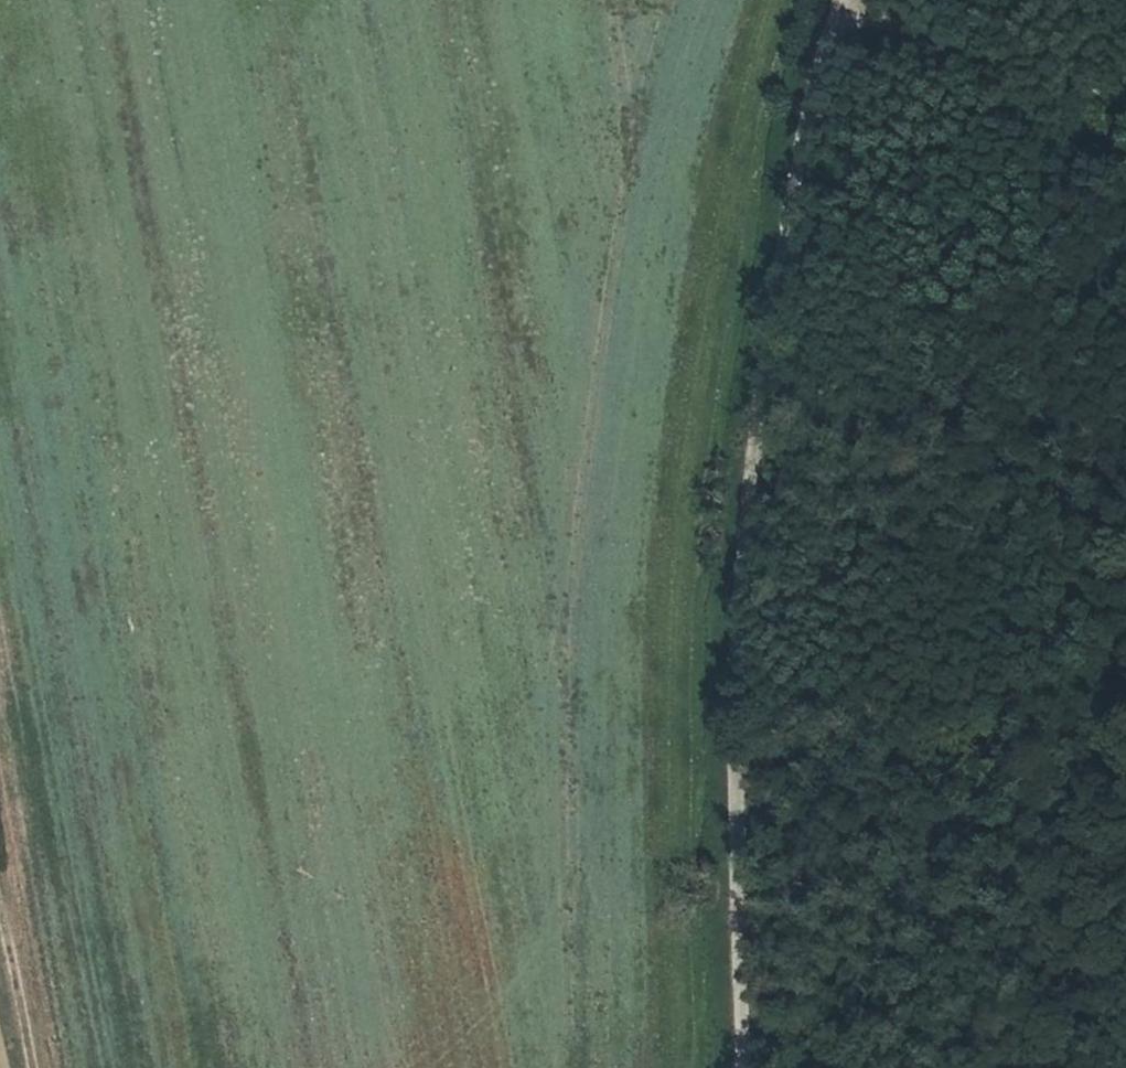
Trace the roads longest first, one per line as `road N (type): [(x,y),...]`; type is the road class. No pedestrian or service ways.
road 1 (track): [(841,0),(766,290),(749,451),(738,600),(739,1067)]
road 2 (track): [(35,1067),(3,888)]

